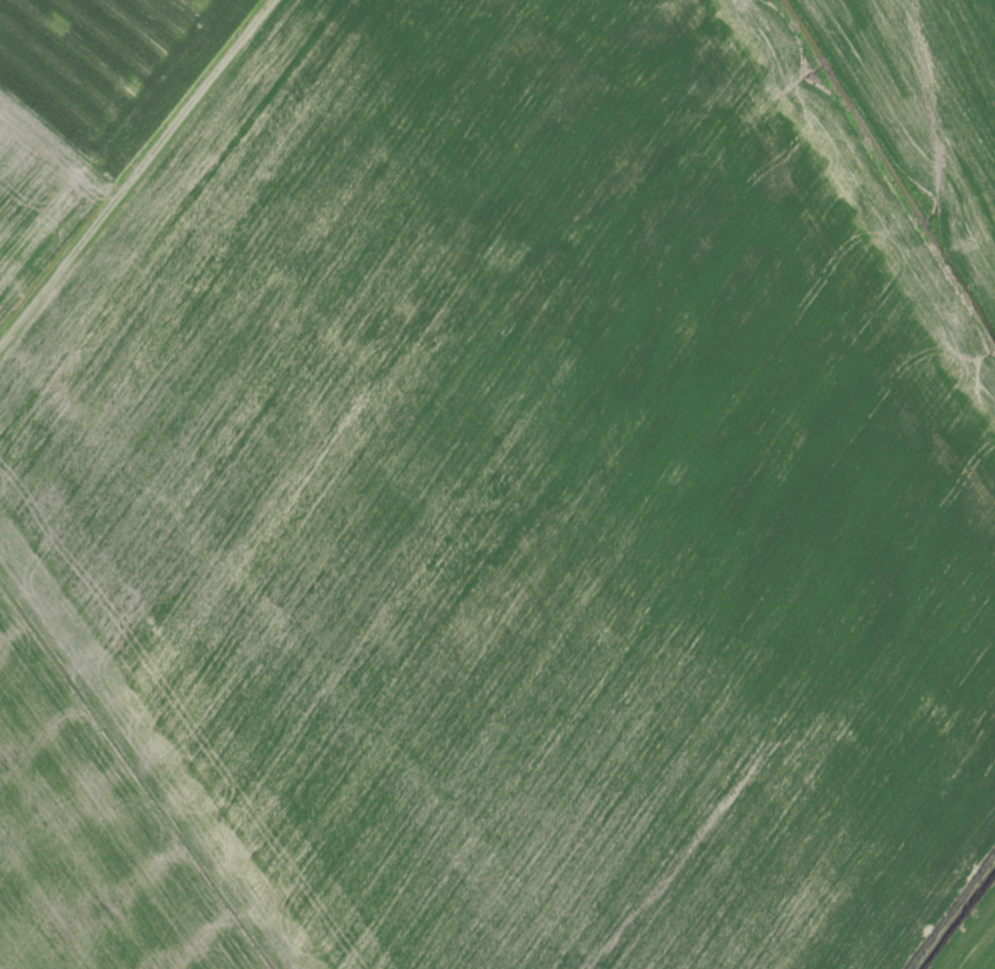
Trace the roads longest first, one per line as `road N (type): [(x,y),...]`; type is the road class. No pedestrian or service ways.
road 1 (track): [(267,0),(0,341)]

